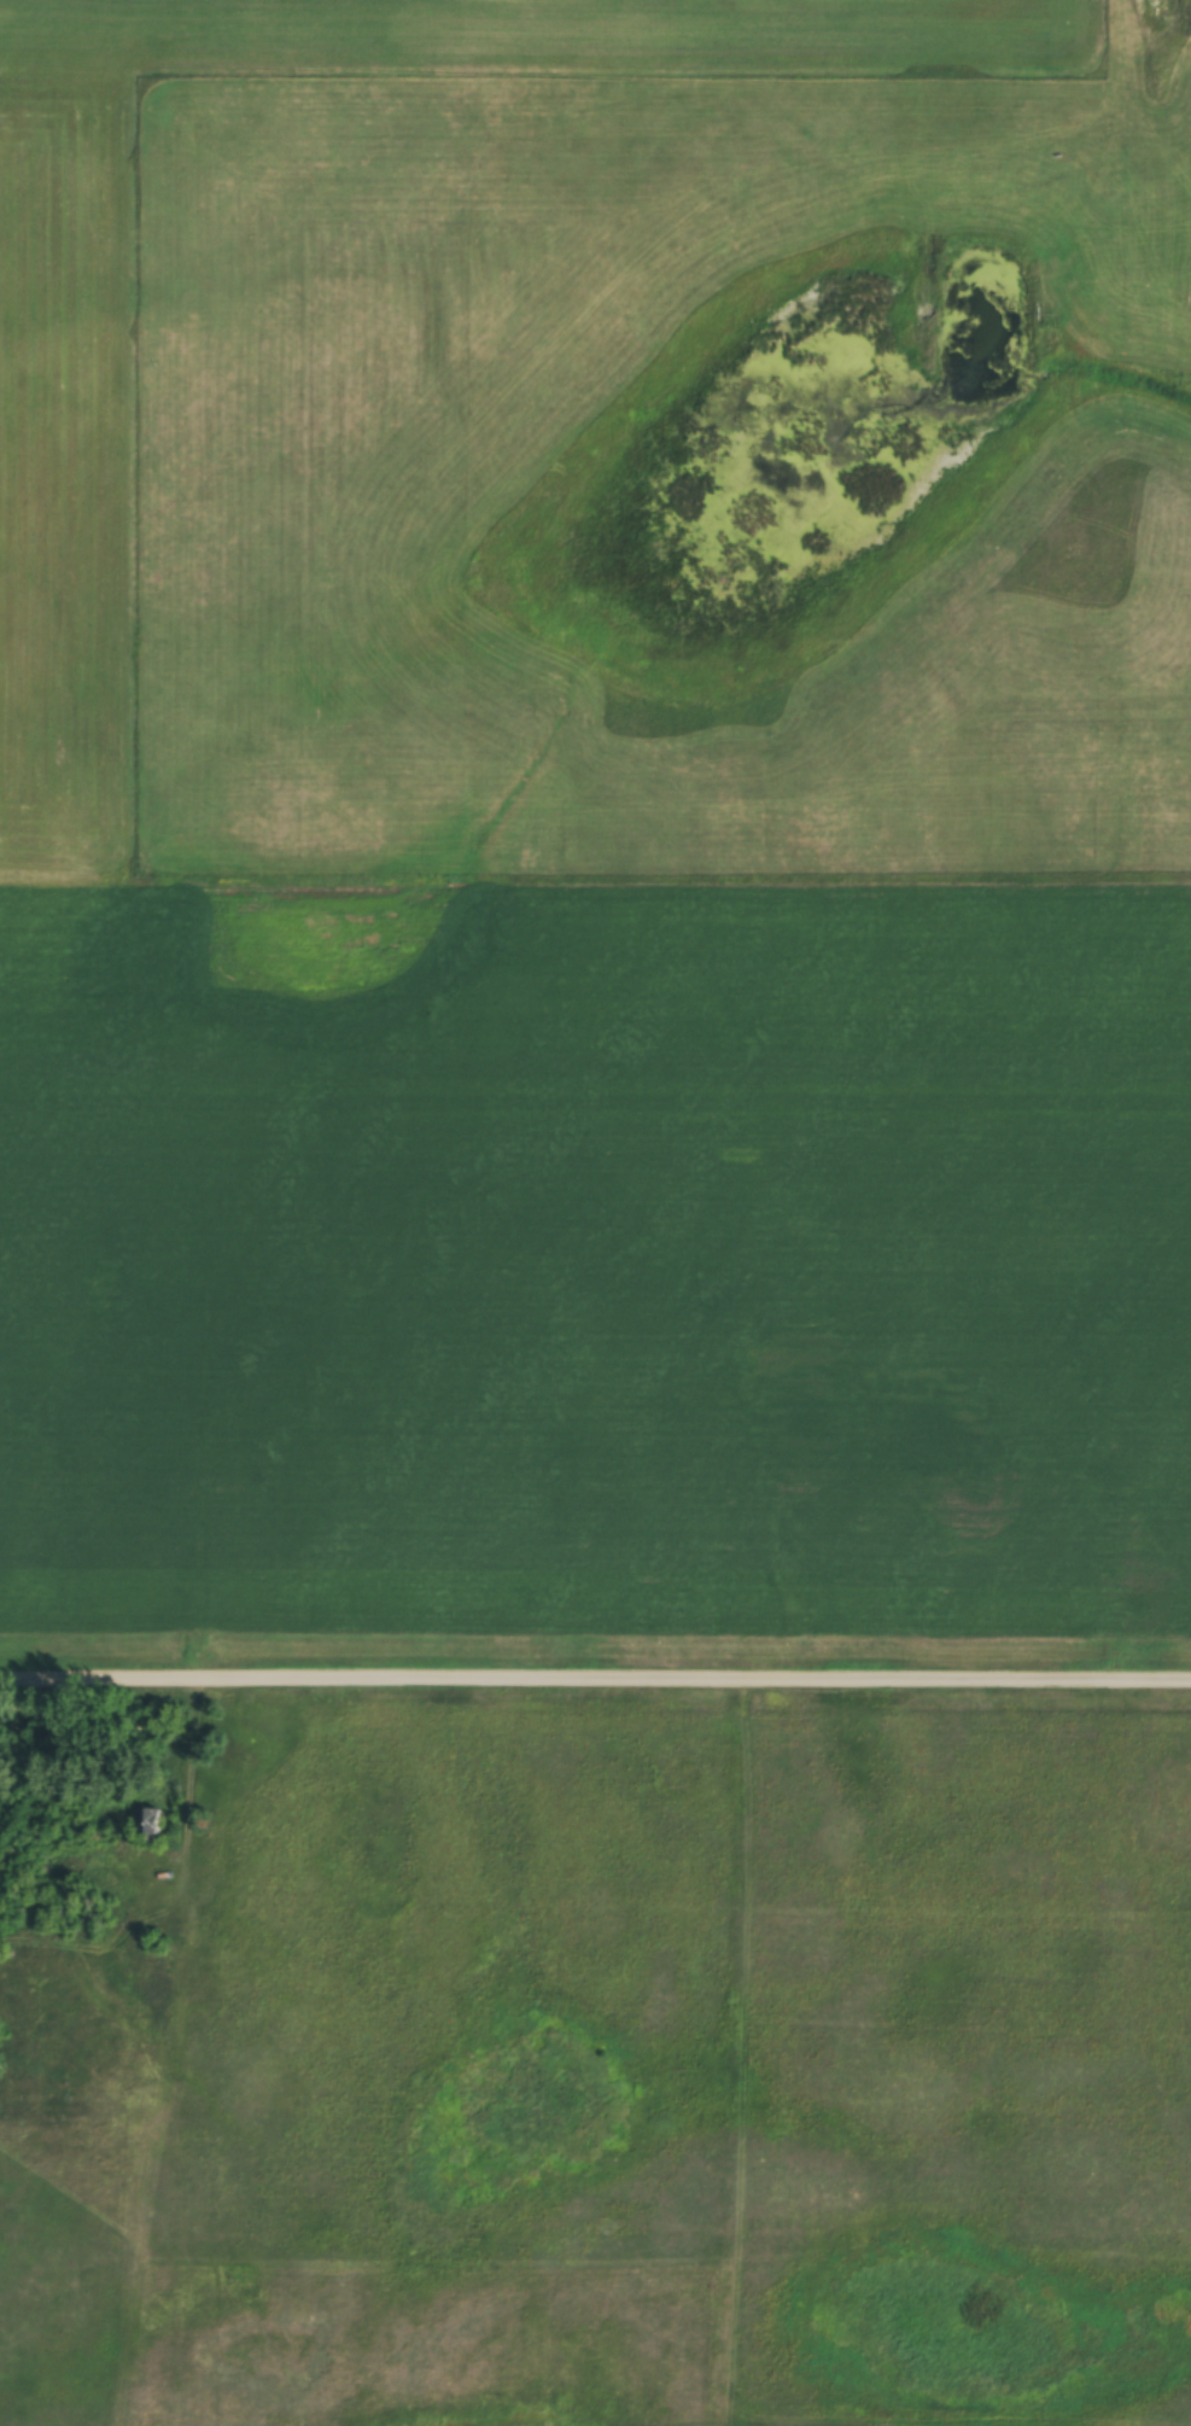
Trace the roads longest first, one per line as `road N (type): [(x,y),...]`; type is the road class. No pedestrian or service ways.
road 1 (residential): [(0,1675),(1190,1674)]

